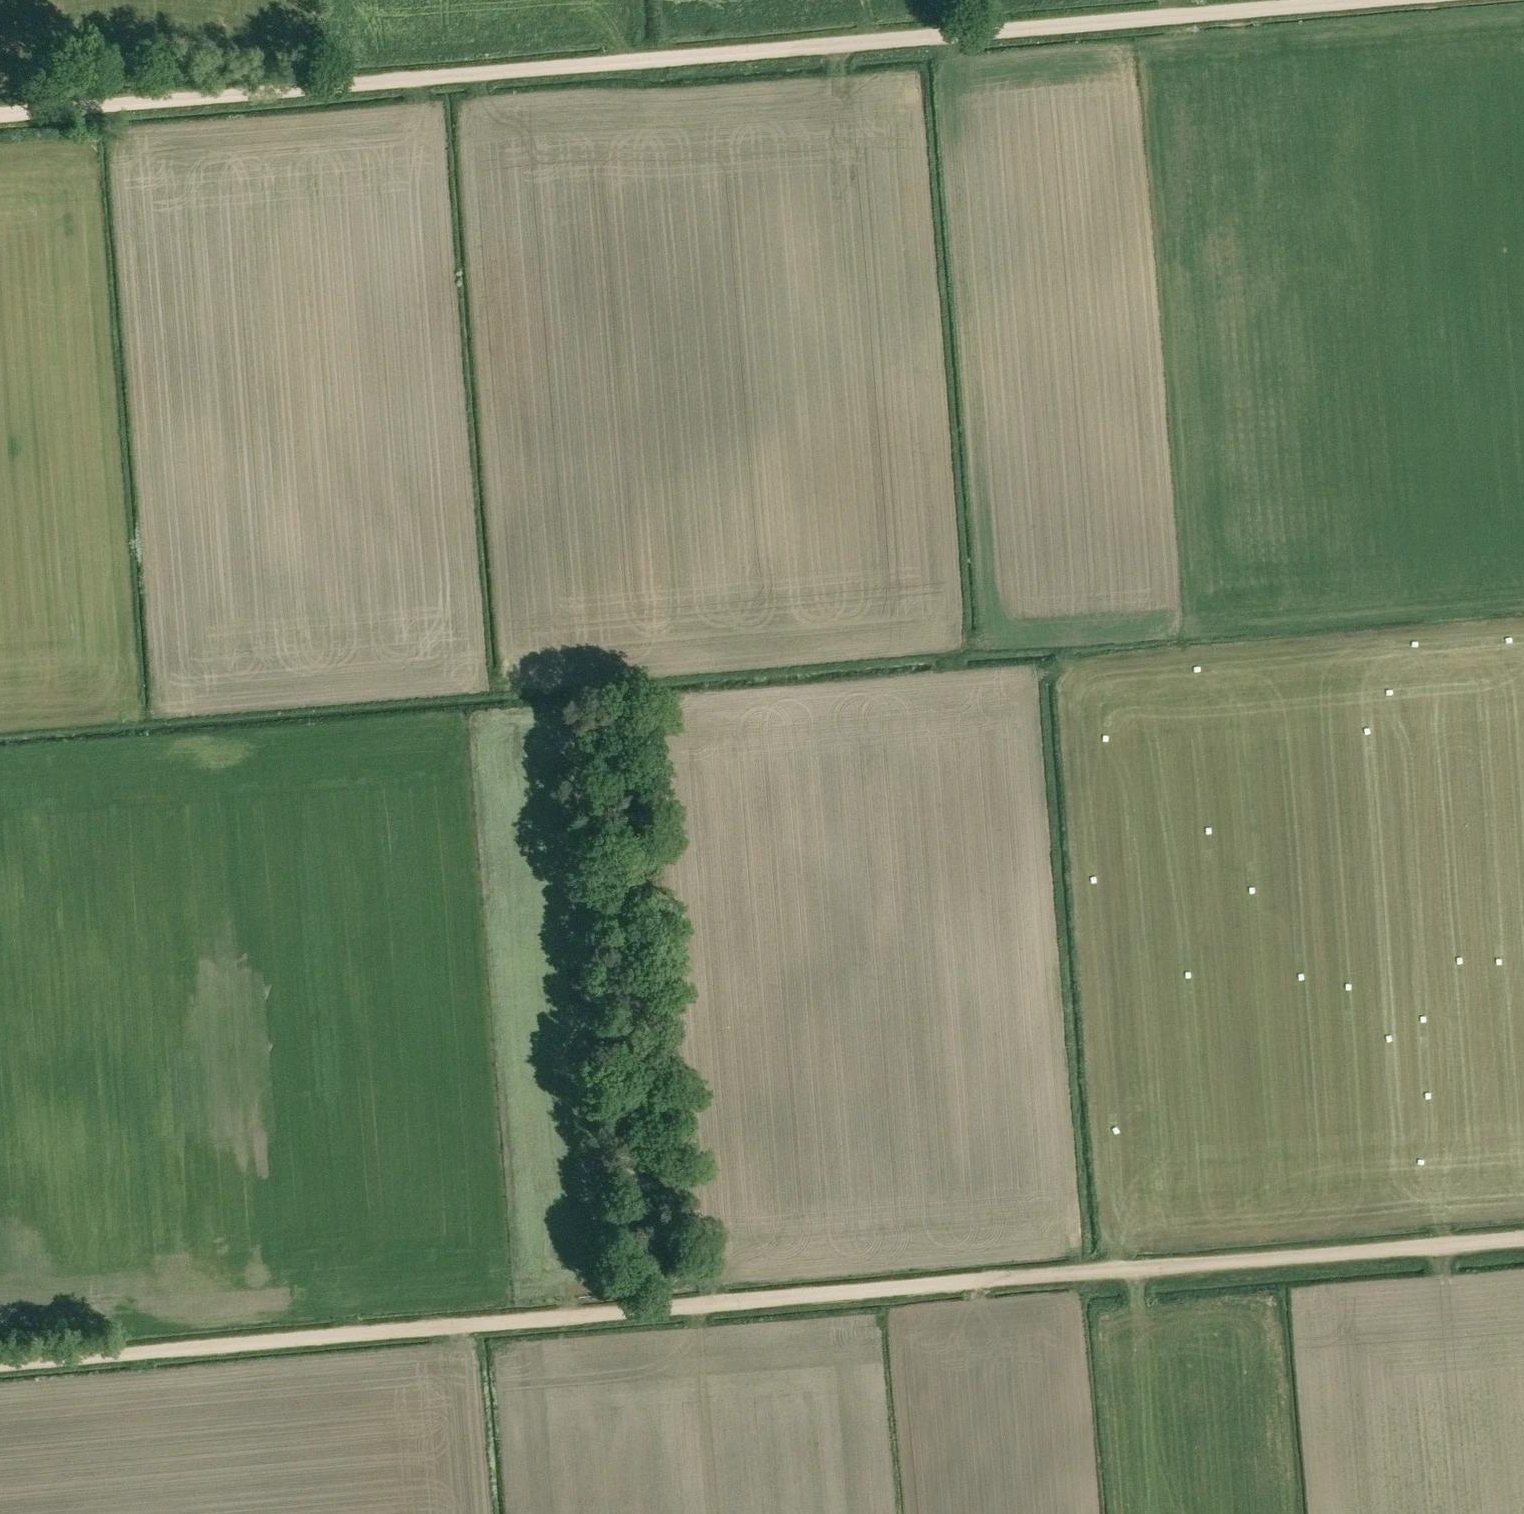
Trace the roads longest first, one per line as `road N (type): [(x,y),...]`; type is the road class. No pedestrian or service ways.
road 1 (track): [(1523,1235),(0,1363)]
road 2 (track): [(0,116),(1406,0)]

